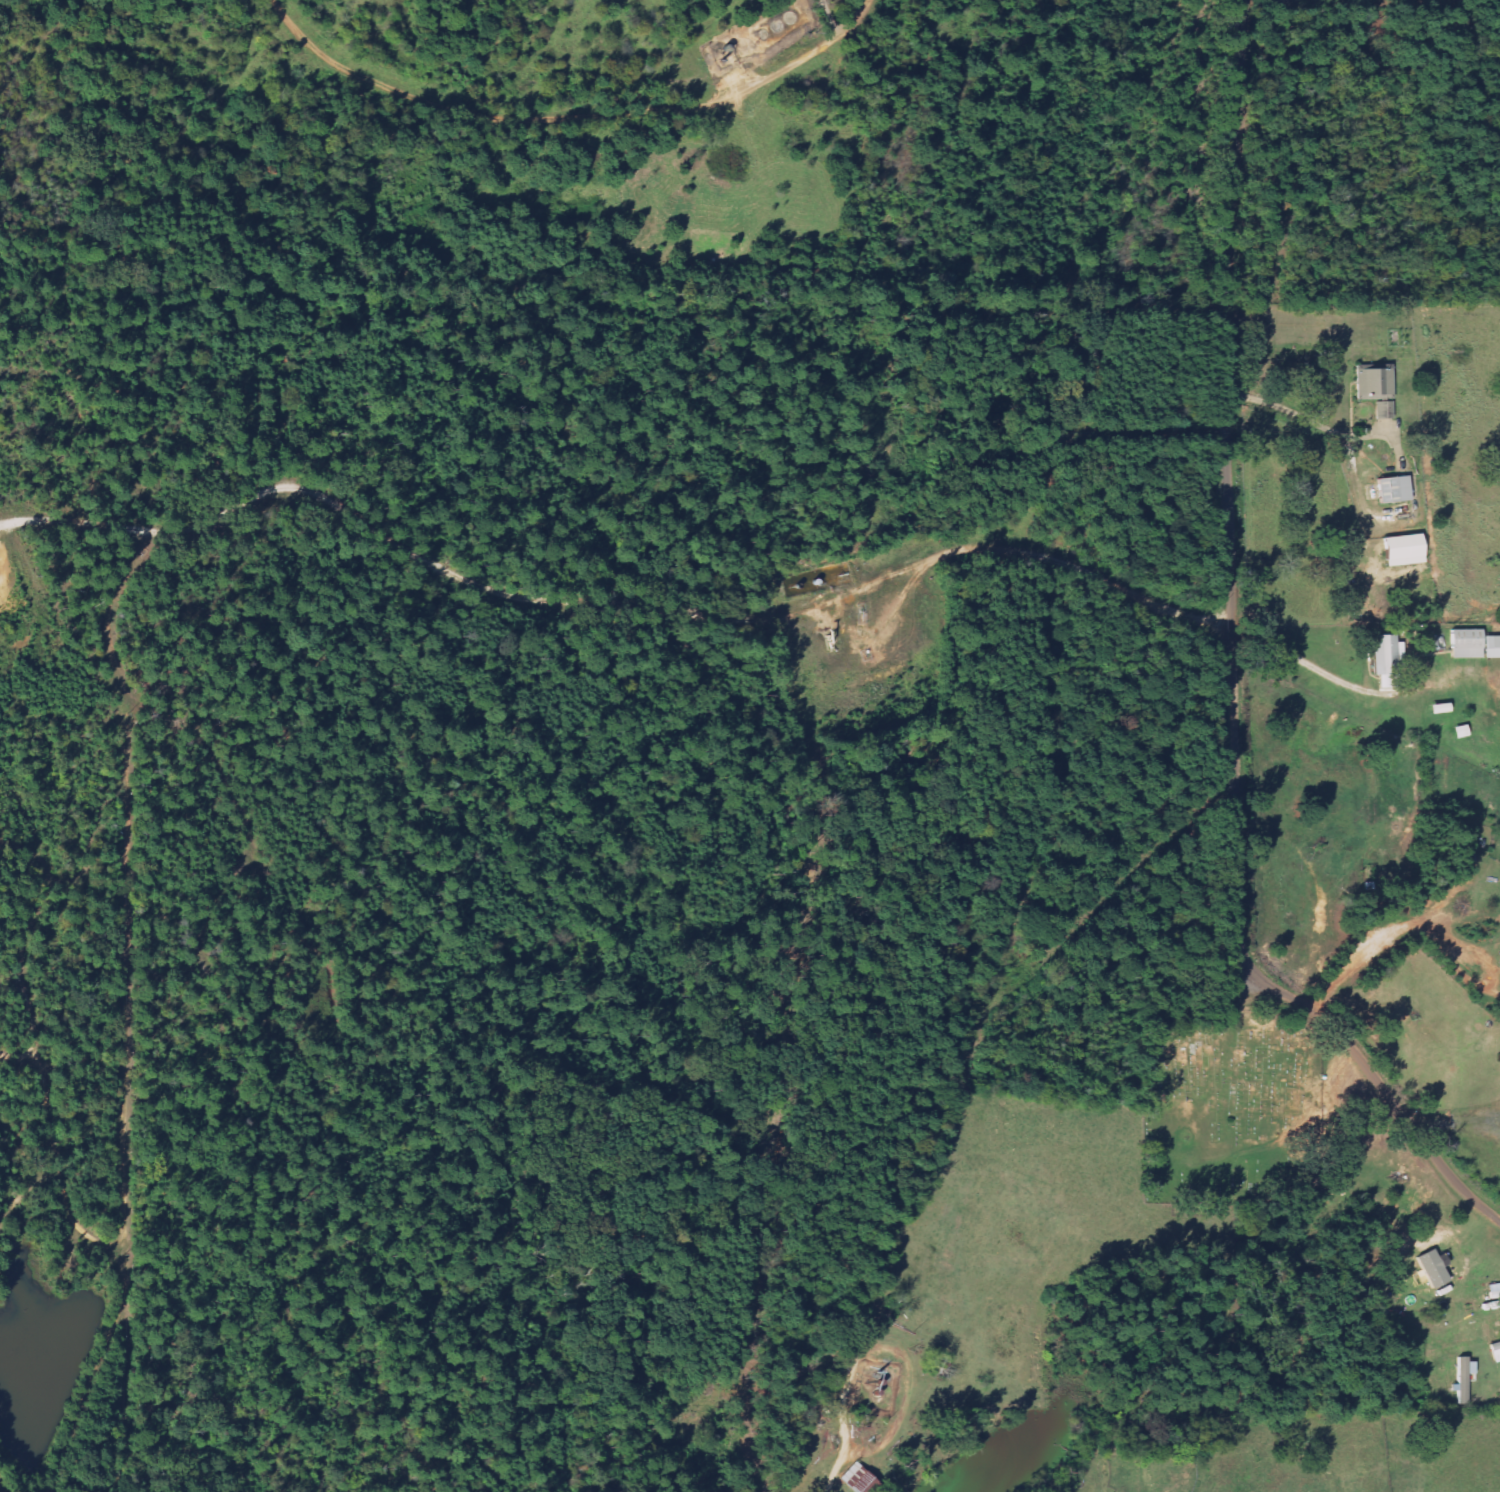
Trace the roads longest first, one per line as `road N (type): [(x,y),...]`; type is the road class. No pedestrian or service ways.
road 1 (residential): [(1499,1219),(1447,1173),(1343,1036),(1261,978),(1240,945),(1228,218),(1247,0)]

